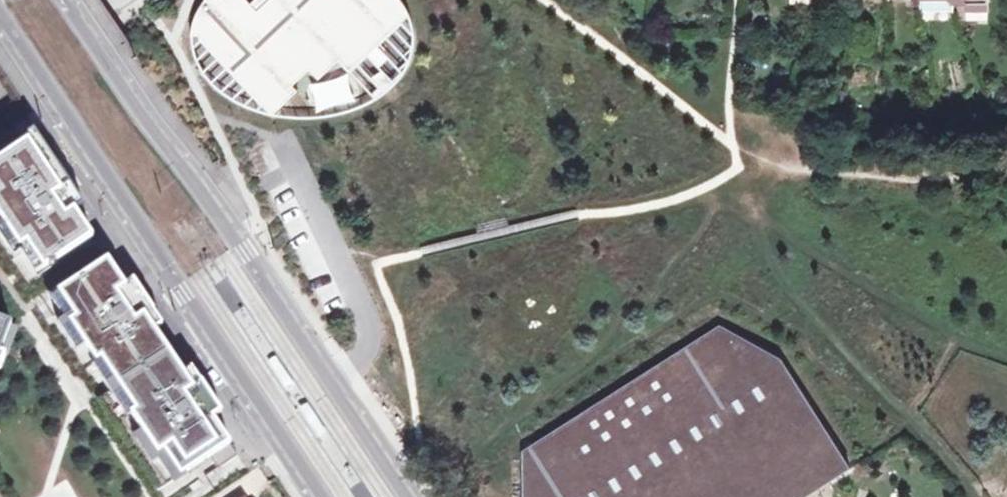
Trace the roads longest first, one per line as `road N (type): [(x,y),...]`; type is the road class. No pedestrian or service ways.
road 1 (secondary): [(408,496),(66,0)]
road 2 (secondary): [(0,20),(317,496)]

